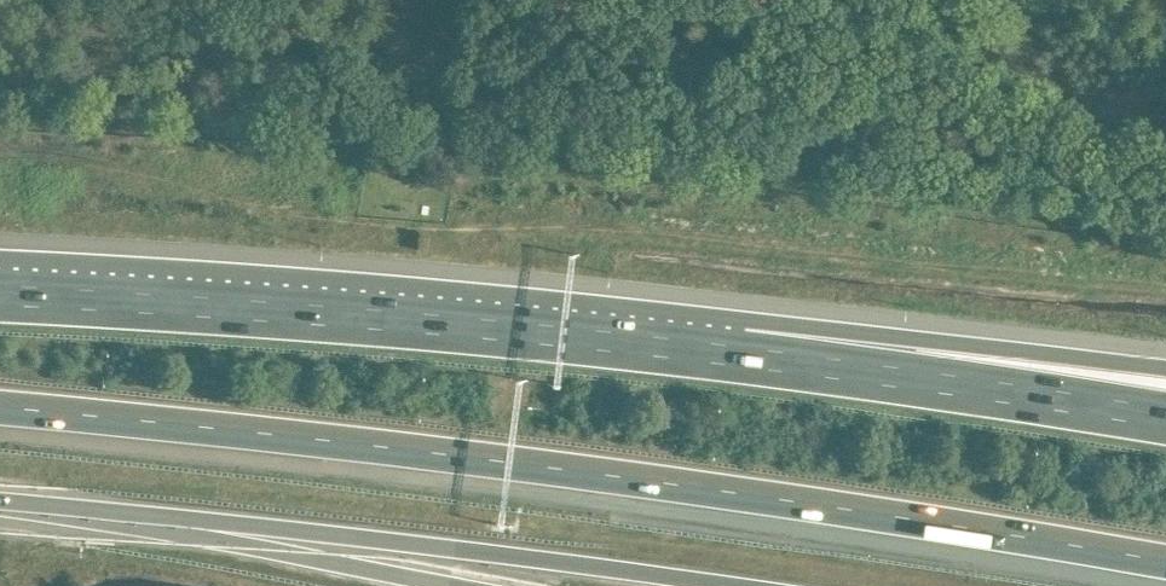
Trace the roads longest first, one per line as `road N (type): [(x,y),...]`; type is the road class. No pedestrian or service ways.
road 1 (motorway): [(0,405),(671,481),(1165,562)]
road 2 (motorway): [(696,346),(0,294)]
road 3 (motorway): [(114,520),(327,535),(730,585)]
road 4 (motorway): [(1165,413),(696,346)]
road 5 (motorway): [(1165,368),(957,348),(696,346)]
road 6 (motorway): [(114,520),(456,585)]

